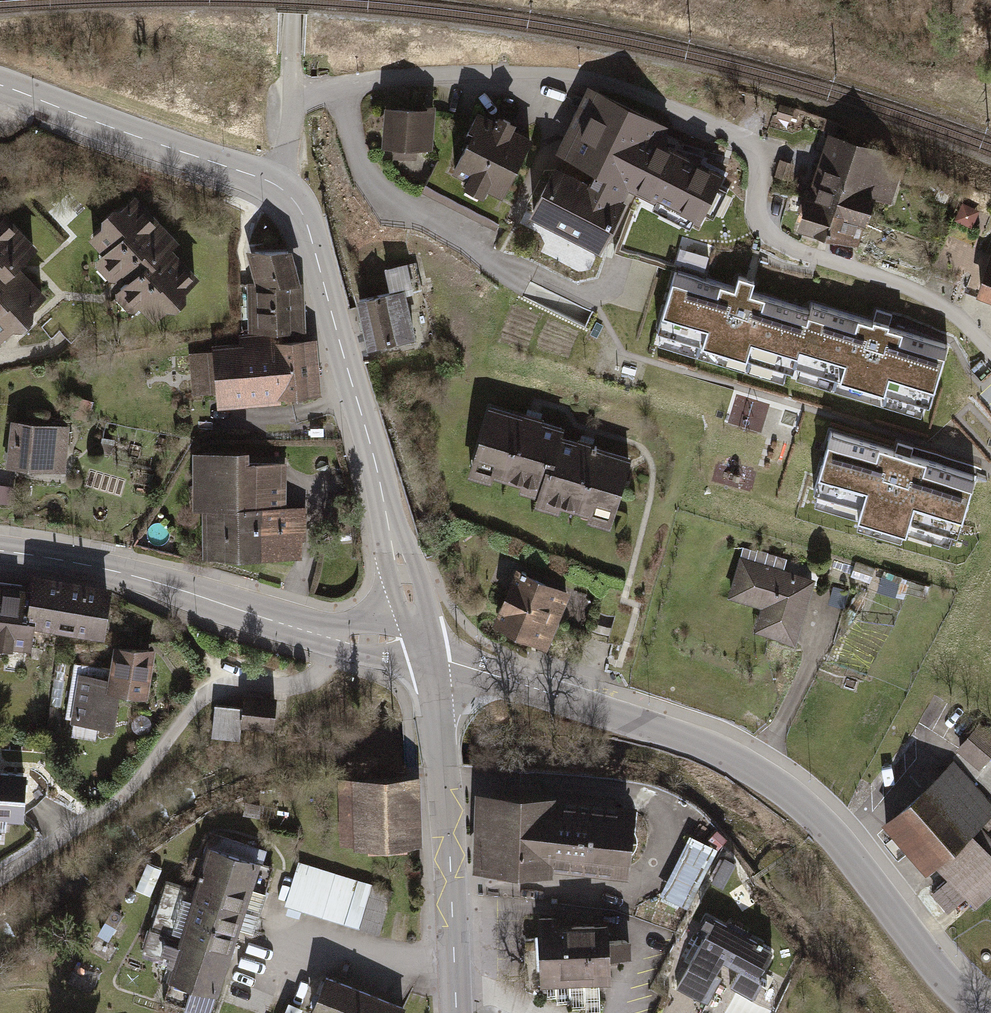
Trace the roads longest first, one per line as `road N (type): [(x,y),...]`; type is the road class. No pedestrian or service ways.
road 1 (residential): [(990,355),(951,311),(766,236),(757,147),(611,81),(449,75),(290,98)]
road 2 (tertiary): [(978,1012),(818,817),(774,782),(725,754),(428,655)]
road 3 (tertiary): [(288,191),(309,226),(428,655)]
road 4 (tertiary): [(428,655),(297,627),(126,574),(0,551)]
road 5 (tertiary): [(428,655),(449,826),(456,1012)]
road 6 (tertiary): [(0,86),(288,191)]

